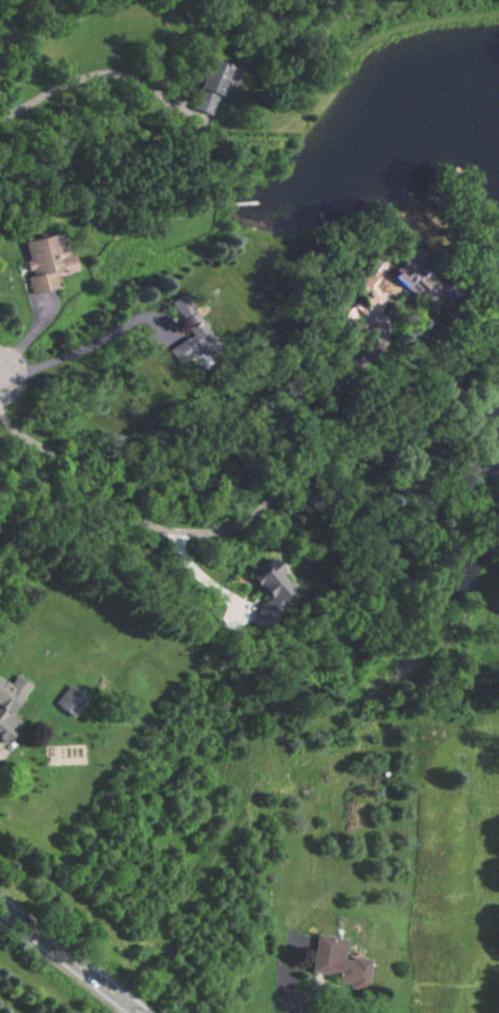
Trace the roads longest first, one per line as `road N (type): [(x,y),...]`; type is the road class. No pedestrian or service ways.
road 1 (tertiary): [(140,1012),(0,905)]

